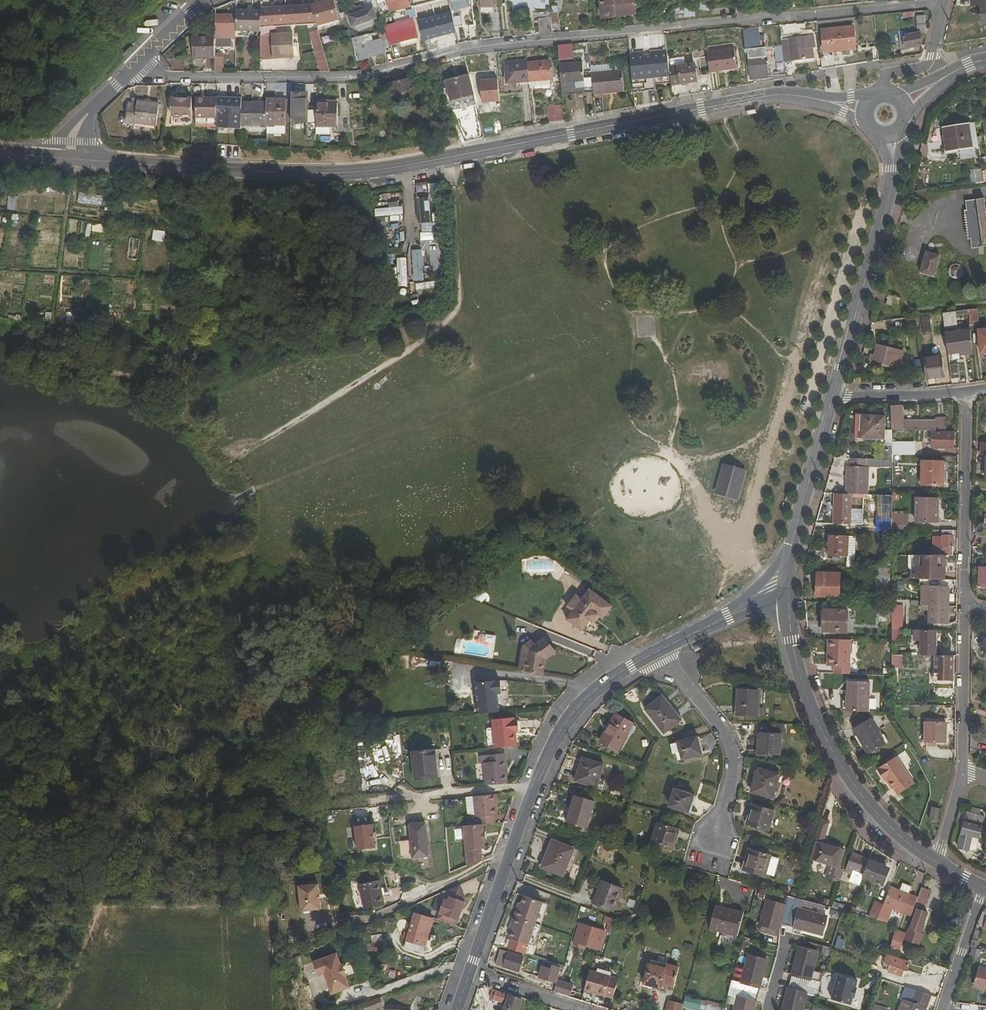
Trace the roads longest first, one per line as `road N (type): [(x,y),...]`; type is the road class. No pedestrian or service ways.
road 1 (residential): [(943,4),(461,50),(359,77),(126,77)]
road 2 (primary): [(66,158),(373,172),(776,95),(820,101)]
road 3 (track): [(0,344),(124,365),(255,447),(454,316),(460,298),(456,156)]
road 4 (residential): [(471,973),(553,744),(596,691),(656,654)]
road 5 (tertiary): [(788,594),(807,709),(833,757),(866,803),(935,863)]
road 6 (track): [(227,555),(0,659)]
road 7 (tertiary): [(833,398),(893,170)]
road 8 (residential): [(656,654),(727,737),(732,776),(713,845)]
road 9 (residential): [(966,391),(964,603)]
road 10 (tertiary): [(788,594),(792,545),(833,398)]
road 11 (track): [(75,158),(47,351)]
road 12 (residential): [(964,603),(963,772)]
road 13 (residential): [(656,654),(788,594)]
road 14 (residential): [(966,391),(833,398)]
road 15 (residential): [(944,1009),(985,888)]

